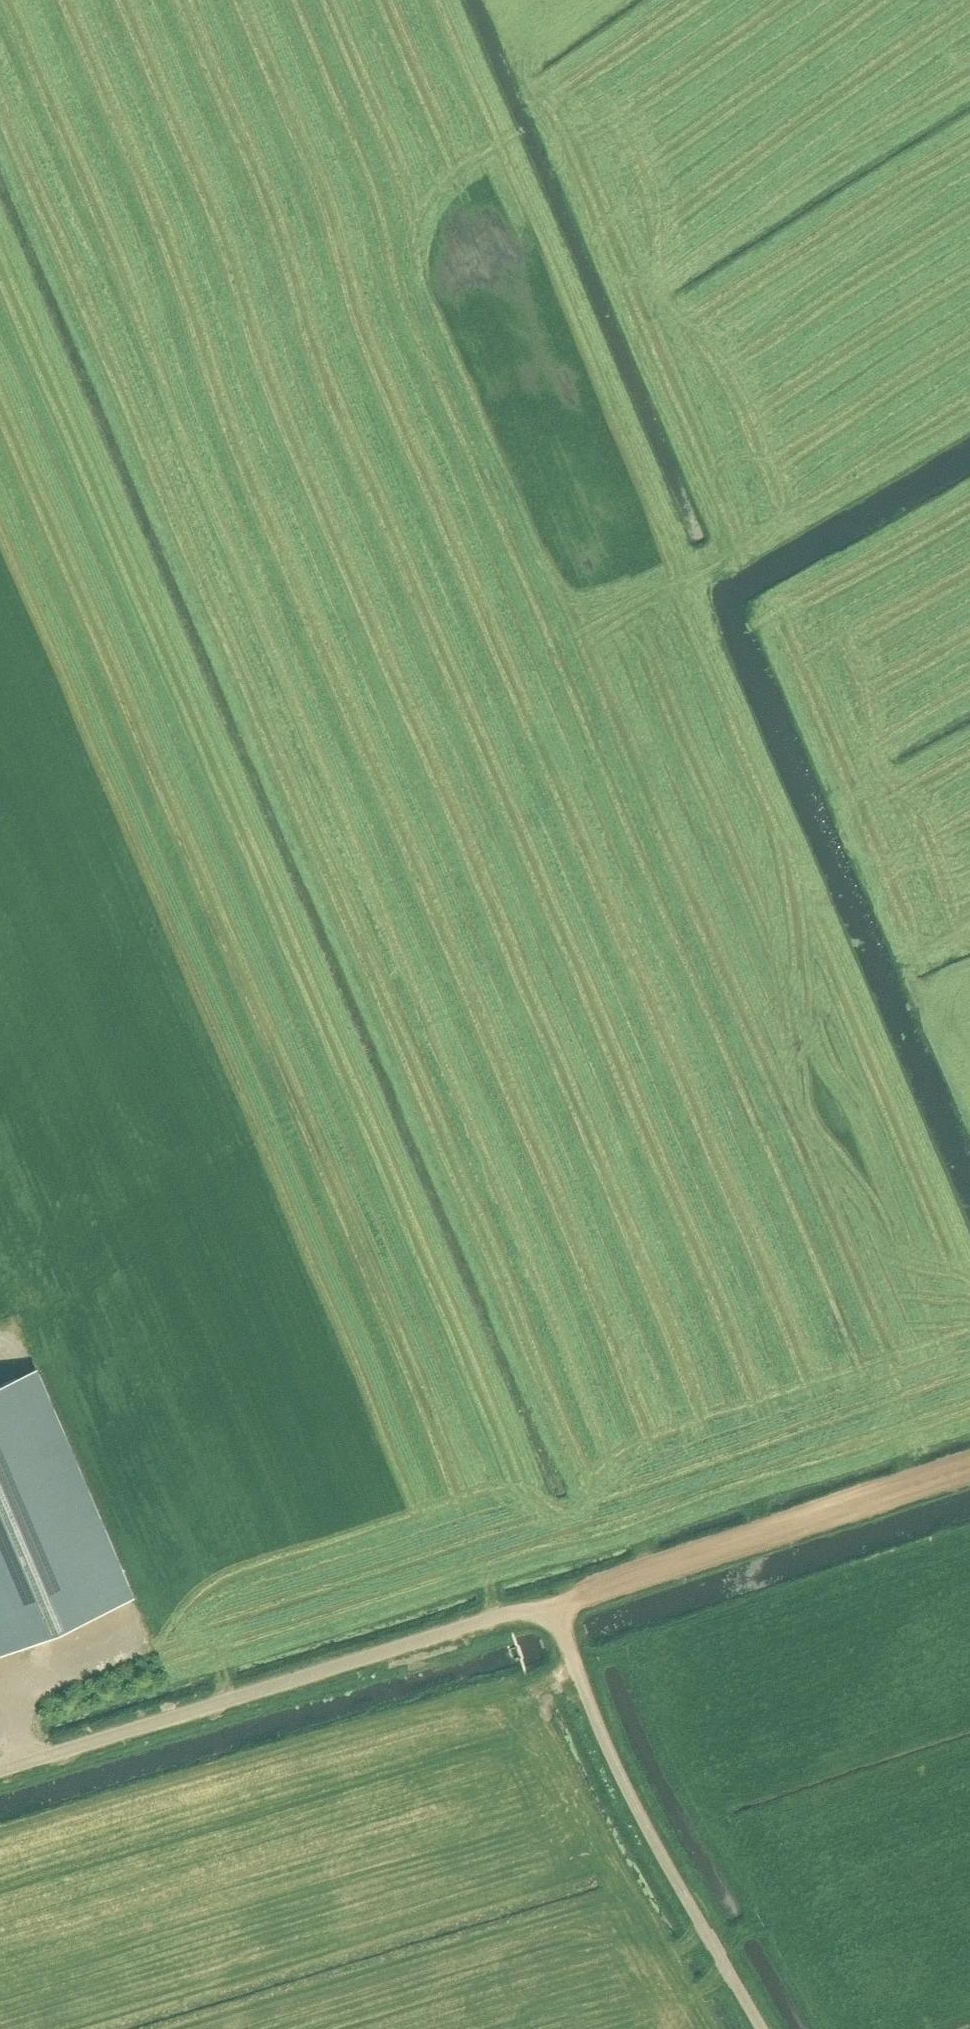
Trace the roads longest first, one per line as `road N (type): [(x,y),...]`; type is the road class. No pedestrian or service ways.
road 1 (unclassified): [(0,1769),(512,1610),(550,1616)]
road 2 (unclassified): [(763,2028),(641,1812),(550,1616)]
road 3 (track): [(969,1465),(587,1591),(550,1616)]

